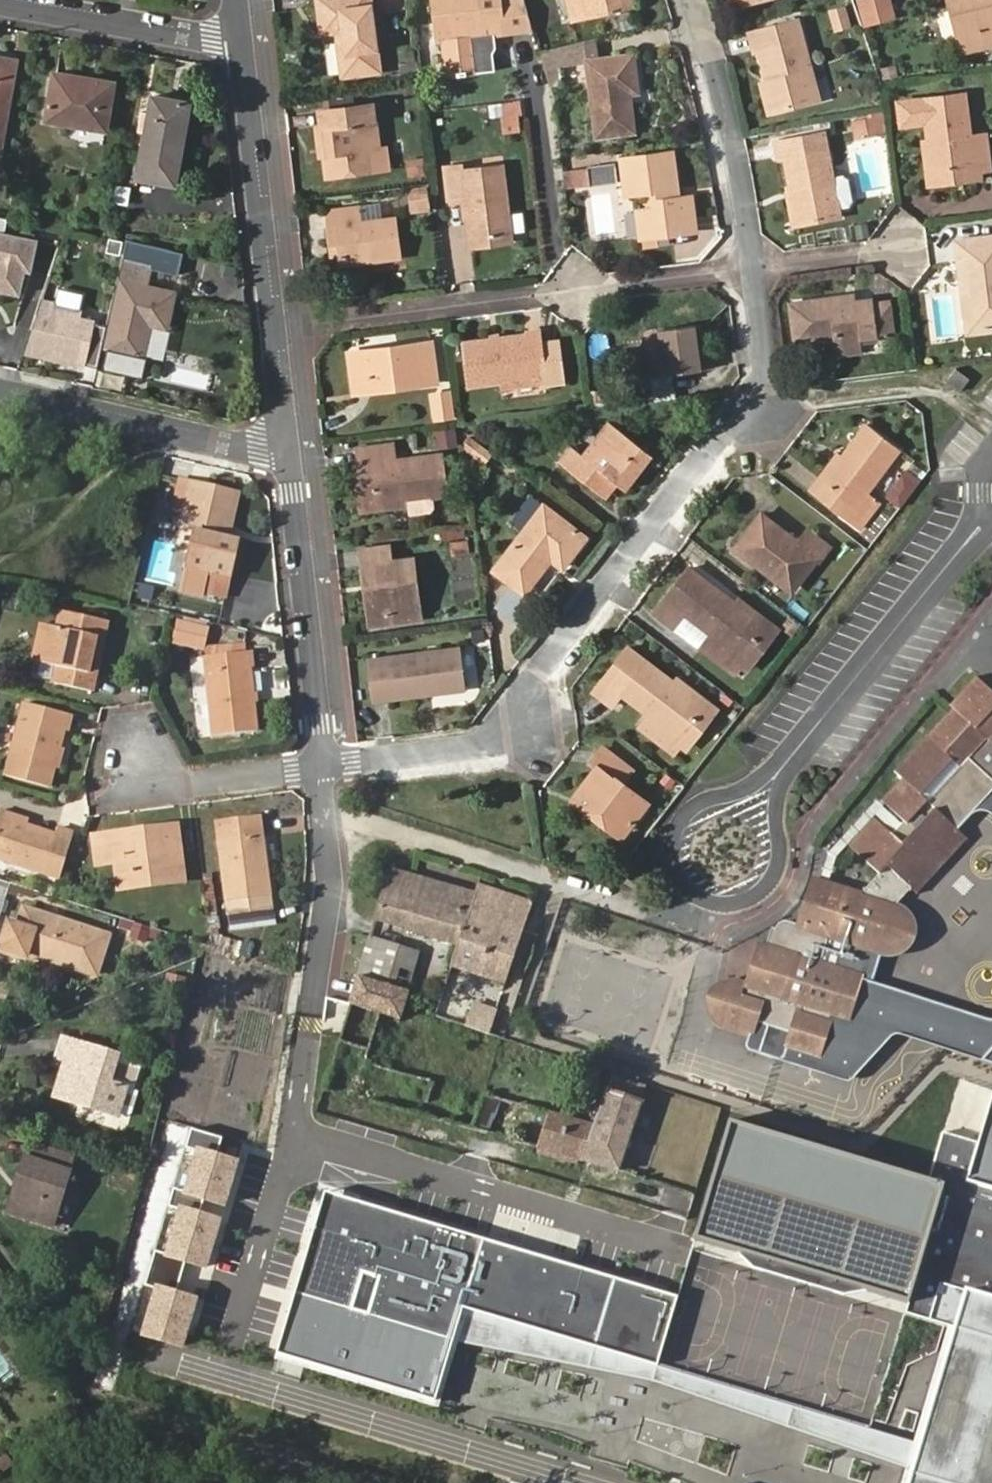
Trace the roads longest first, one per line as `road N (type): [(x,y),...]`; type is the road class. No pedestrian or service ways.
road 1 (residential): [(751,267),(767,371),(763,415),(720,436),(525,687),(527,724),(483,744),(325,767)]
road 2 (residential): [(232,1344),(282,1193),(310,1020),(336,955),(325,767)]
road 3 (residential): [(751,267),(270,331)]
road 4 (residential): [(741,788),(686,808),(670,843),(679,881),(709,904),(746,904),(776,882),(791,757)]
road 5 (residential): [(287,455),(325,767)]
road 6 (residential): [(979,524),(791,757)]
road 7 (residential): [(0,392),(287,455)]
road 8 (residential): [(238,45),(270,331)]
road 9 (residential): [(692,0),(729,128),(751,267)]
road 10 (residential): [(0,3),(238,45)]
road 11 (residential): [(325,767),(192,784),(133,759)]
road 12 (residential): [(902,247),(751,267)]
road 13 (residential): [(270,331),(287,455)]

